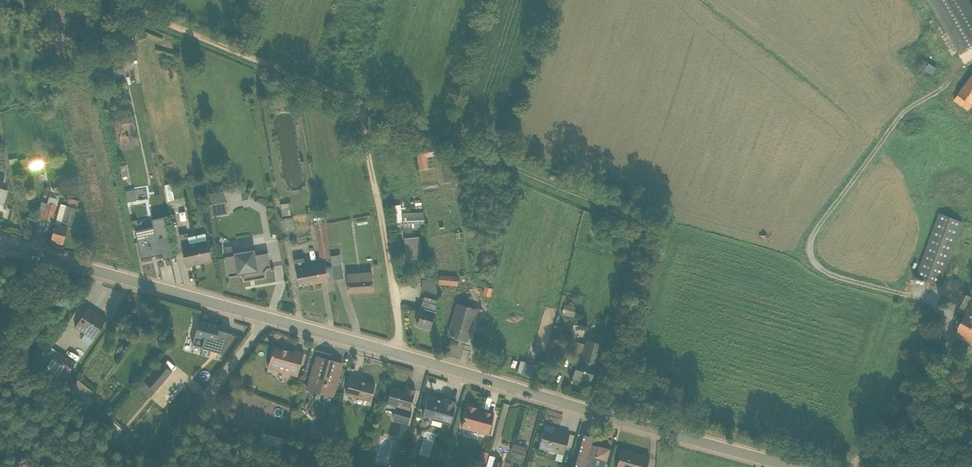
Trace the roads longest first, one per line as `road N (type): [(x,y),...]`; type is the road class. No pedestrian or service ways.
road 1 (residential): [(267,318),(795,466)]
road 2 (track): [(363,106),(633,219),(639,235),(592,411)]
road 3 (residential): [(0,244),(267,318)]
road 4 (track): [(111,0),(363,106)]
road 5 (track): [(401,354),(363,106)]
road 6 (unclassified): [(267,318),(210,401),(248,466)]

